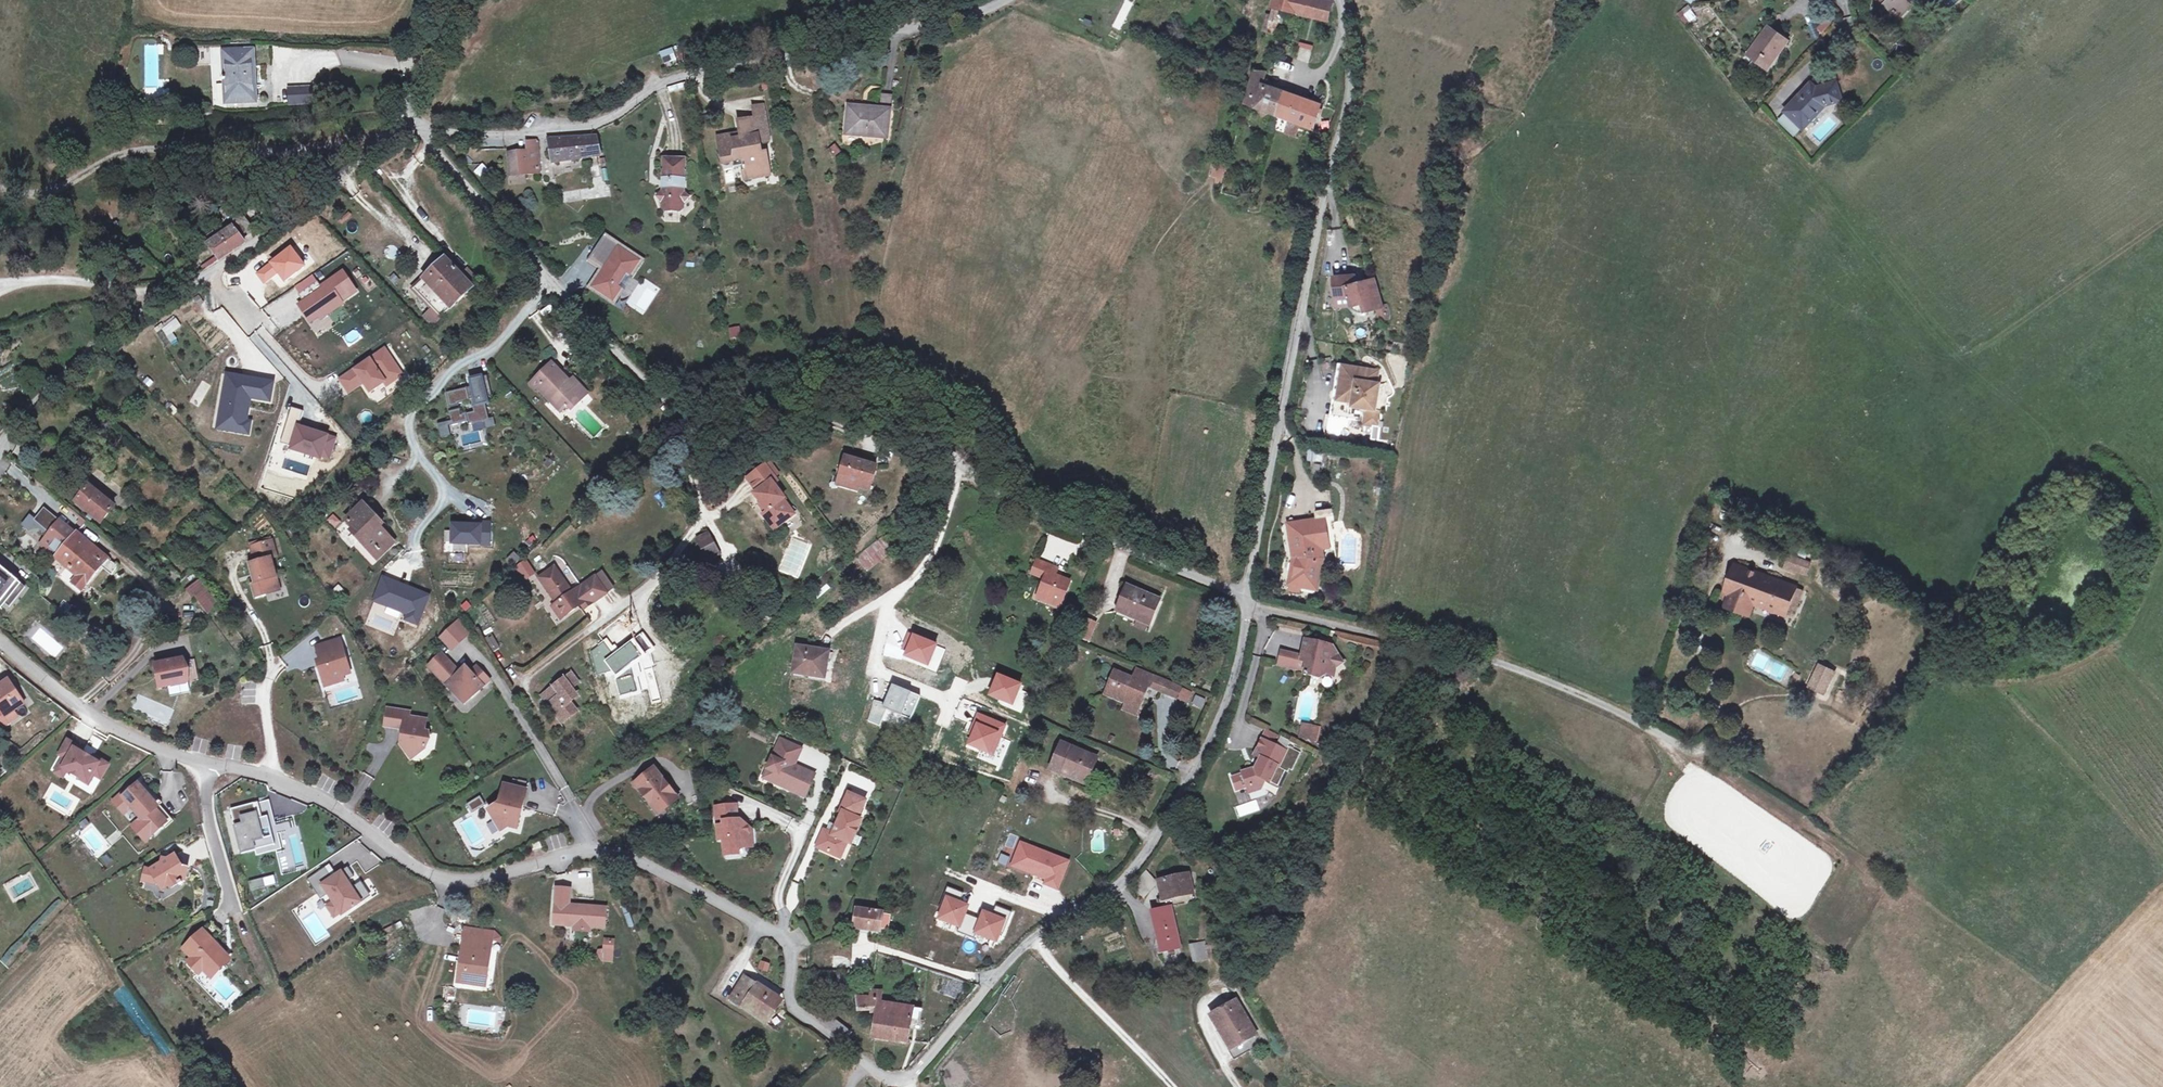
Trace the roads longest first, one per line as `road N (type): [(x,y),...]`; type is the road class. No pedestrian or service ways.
road 1 (residential): [(1245,597),(1231,688),(1166,826),(1130,871),(999,969),(909,1077),(881,1076),(794,1008),(792,947),(780,932),(623,852),(590,851),(477,877),(419,871),(301,785),(208,765),(98,718),(0,639)]
road 2 (unclassified): [(1245,597),(963,469),(931,427),(905,411),(769,390),(681,403),(663,397),(551,282),(423,128)]
road 3 (residential): [(1343,0),(1356,84),(1330,176),(1245,597)]
road 4 (residential): [(1245,597),(1264,609),(1400,635),(1493,663),(1638,718),(1809,815)]
road 5 (unclassified): [(423,128),(456,136),(573,130),(613,117),(667,81),(992,10),(1005,0)]
road 6 (unclassified): [(0,448),(58,379),(111,337),(273,234),(367,152),(423,128)]
road 7 (unclassified): [(467,0),(436,42),(422,83),(413,111),(423,128)]

